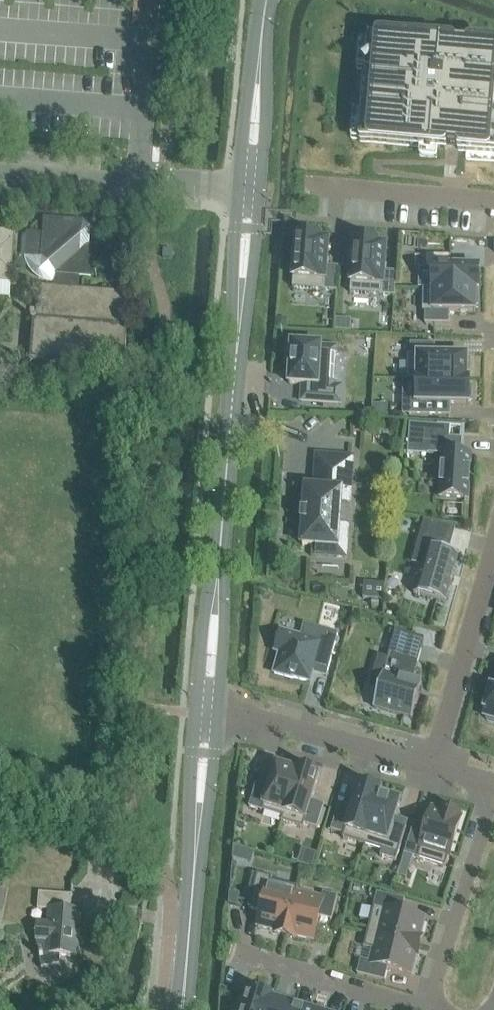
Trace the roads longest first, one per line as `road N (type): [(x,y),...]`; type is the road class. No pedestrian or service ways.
road 1 (tertiary): [(207,712),(249,189)]
road 2 (tertiary): [(183,1009),(207,712)]
road 3 (residential): [(249,189),(0,170)]
road 4 (residential): [(207,712),(434,765)]
road 5 (residential): [(493,786),(429,1009)]
road 6 (residential): [(434,765),(493,543)]
road 7 (tertiary): [(249,189),(265,0)]
road 8 (residential): [(493,199),(305,183)]
road 9 (residential): [(421,1009),(244,955)]

